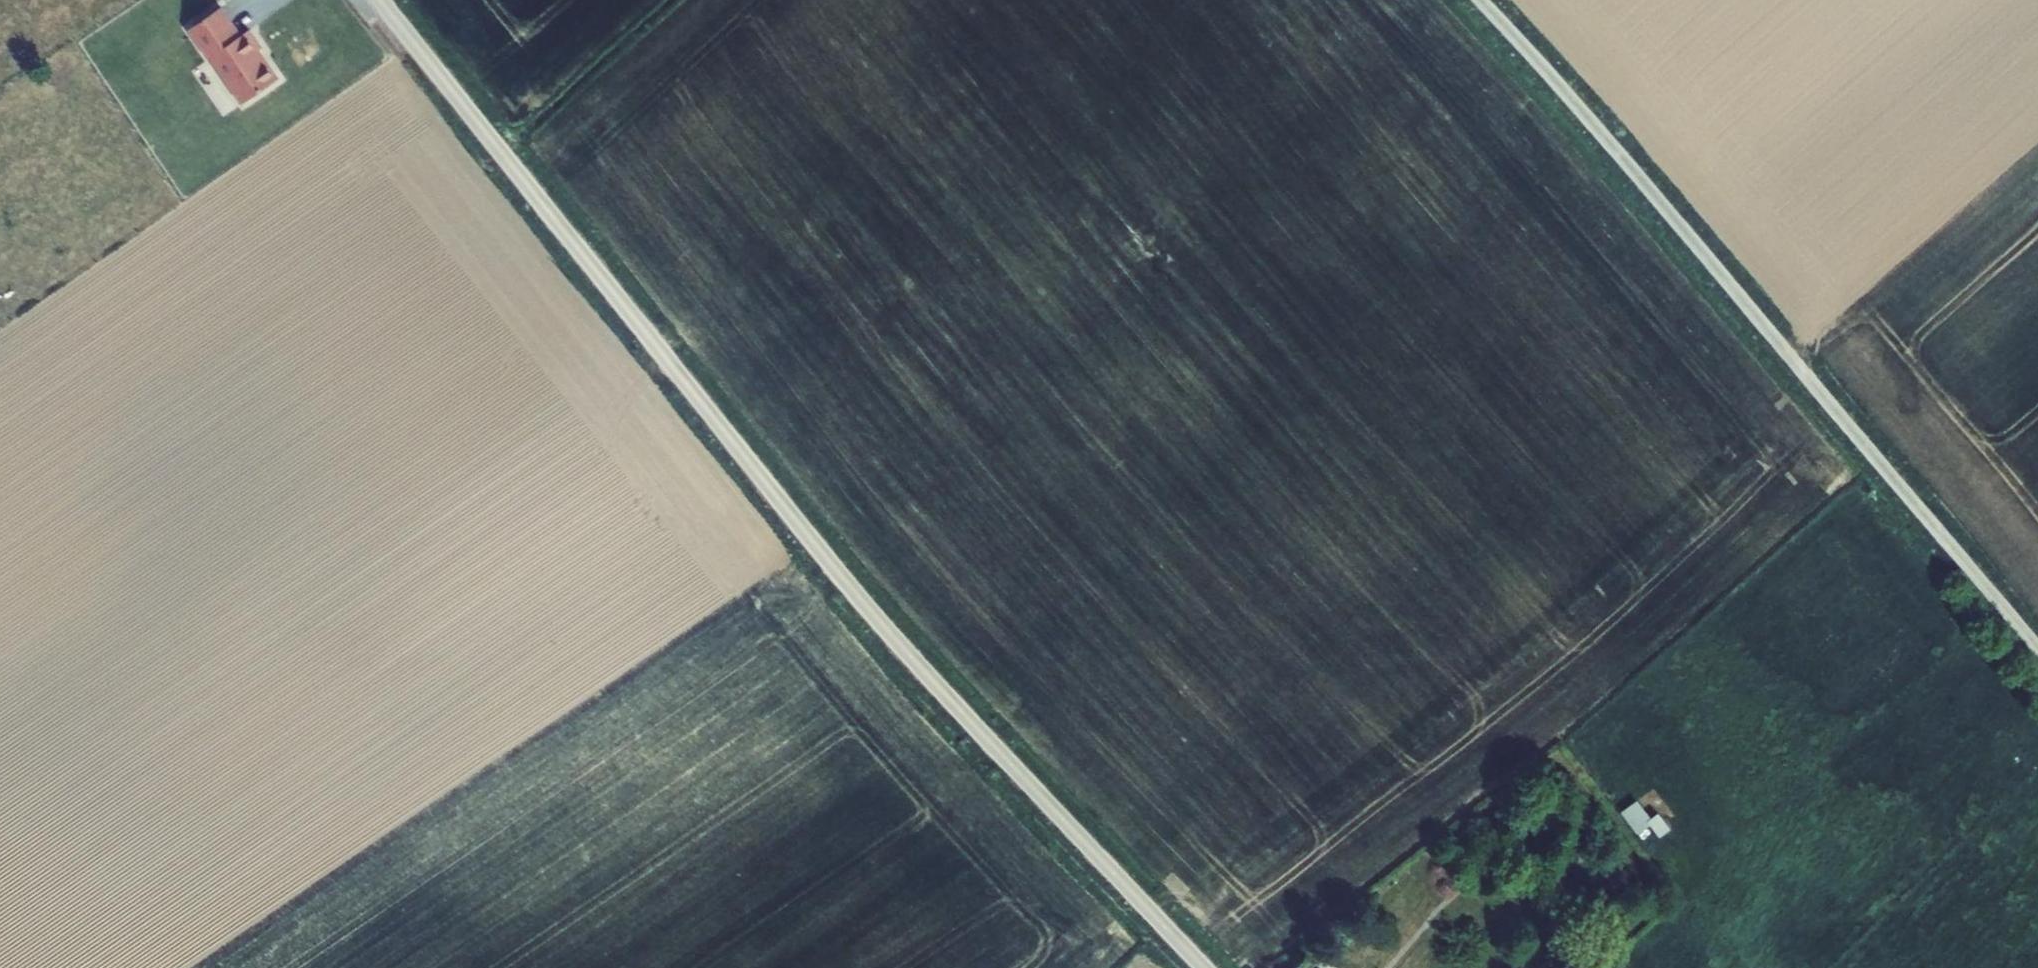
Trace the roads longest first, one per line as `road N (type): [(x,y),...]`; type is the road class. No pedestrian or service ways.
road 1 (unclassified): [(379,0),(840,575),(1204,967)]
road 2 (unclassified): [(1480,0),(2037,648)]

